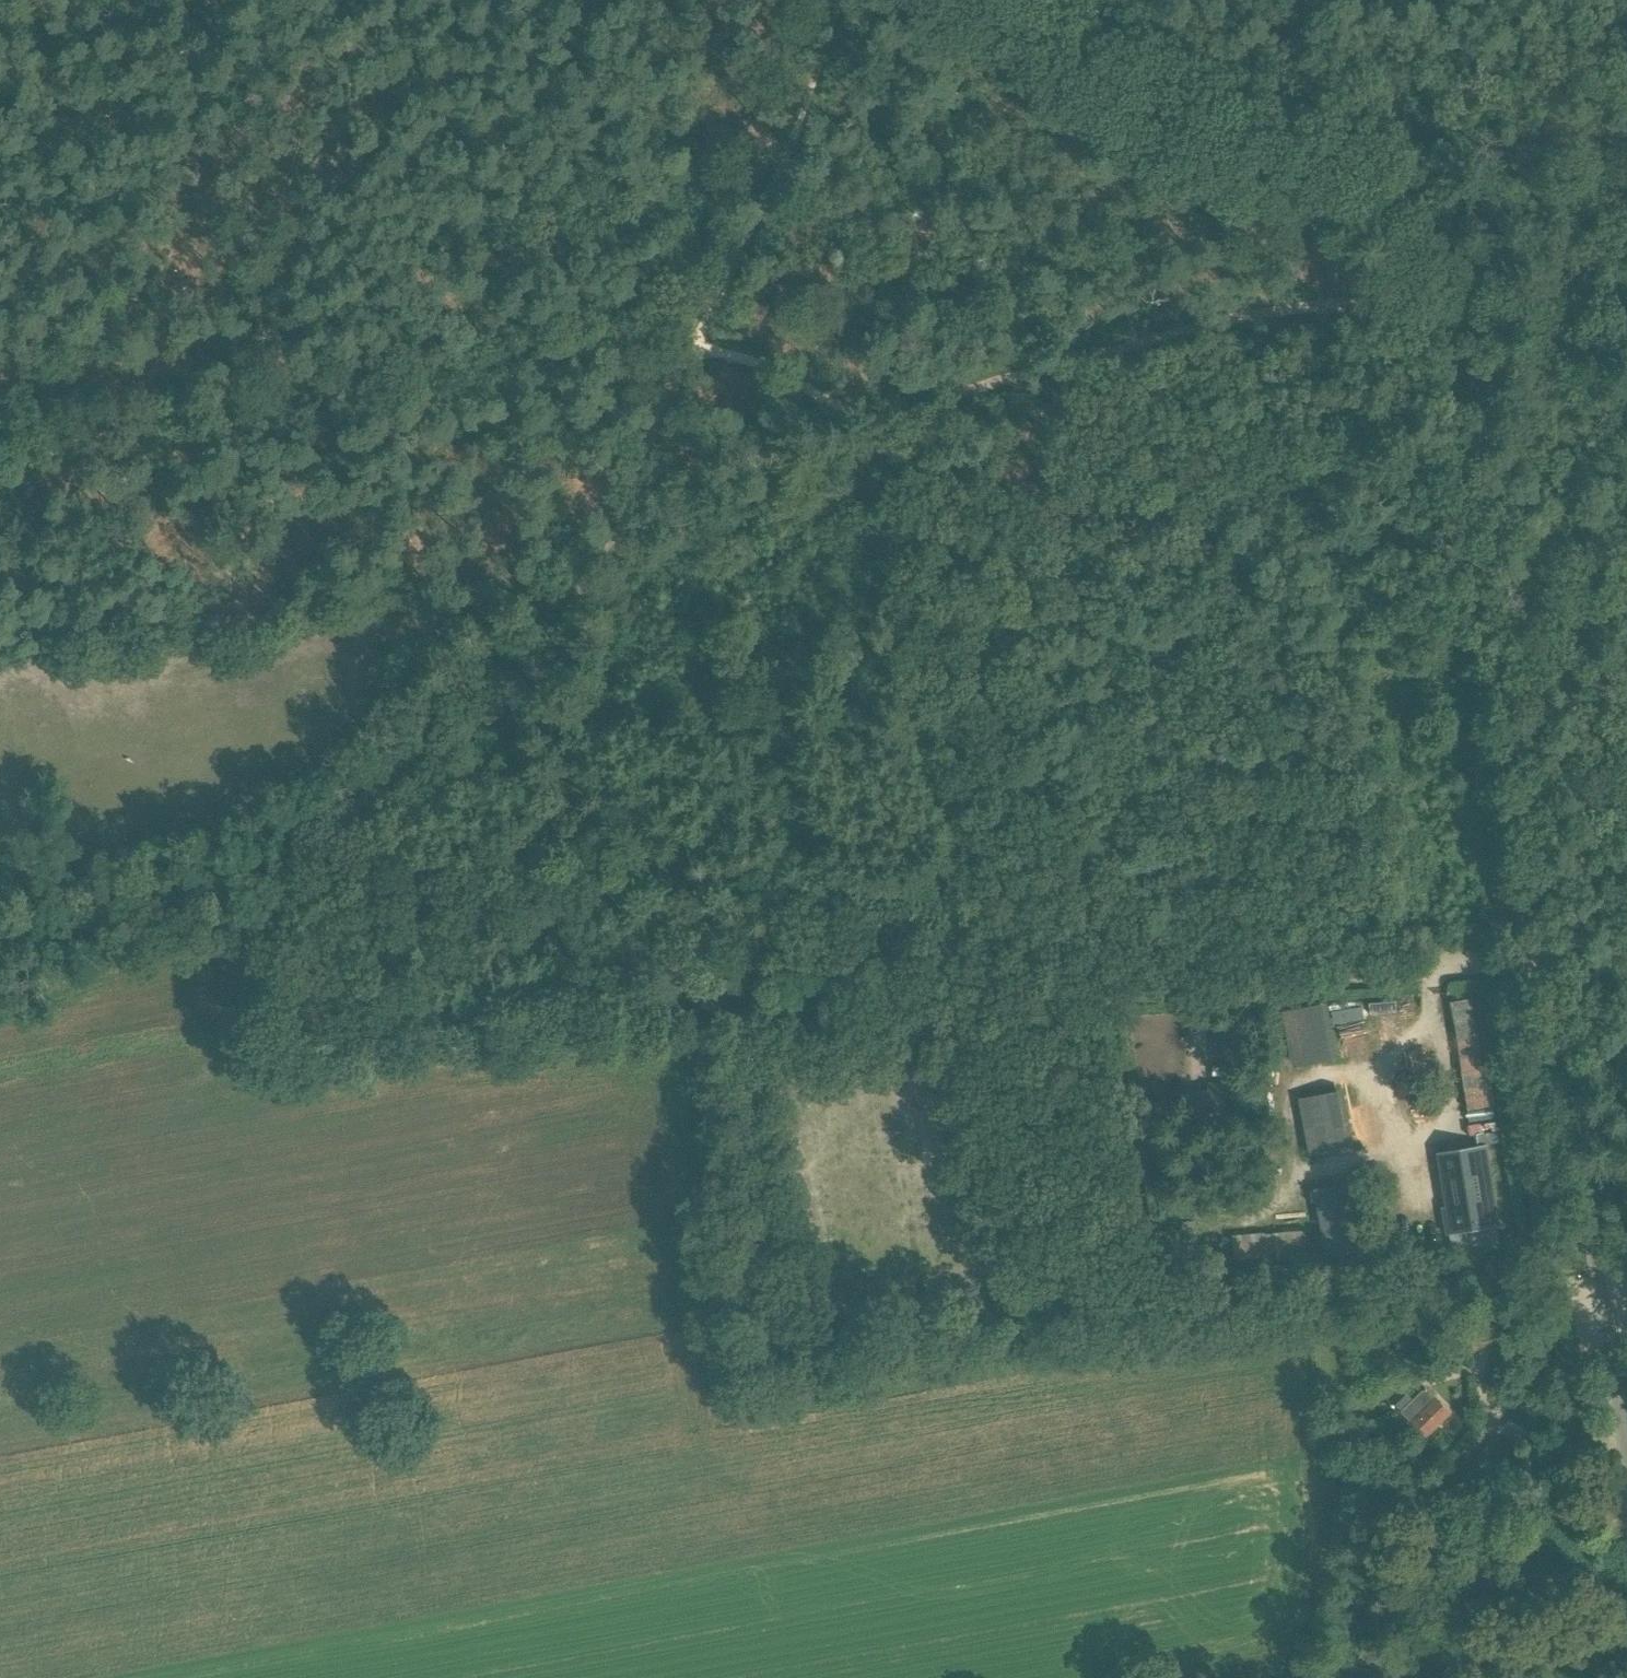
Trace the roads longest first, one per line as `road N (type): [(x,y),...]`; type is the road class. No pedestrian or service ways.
road 1 (track): [(845,0),(684,366),(414,735),(317,824),(0,938)]
road 2 (track): [(1505,956),(955,1008),(710,1018),(414,735)]
road 3 (track): [(684,366),(551,416),(400,431),(0,445)]
road 4 (unclassified): [(1626,1639),(1337,1677)]

